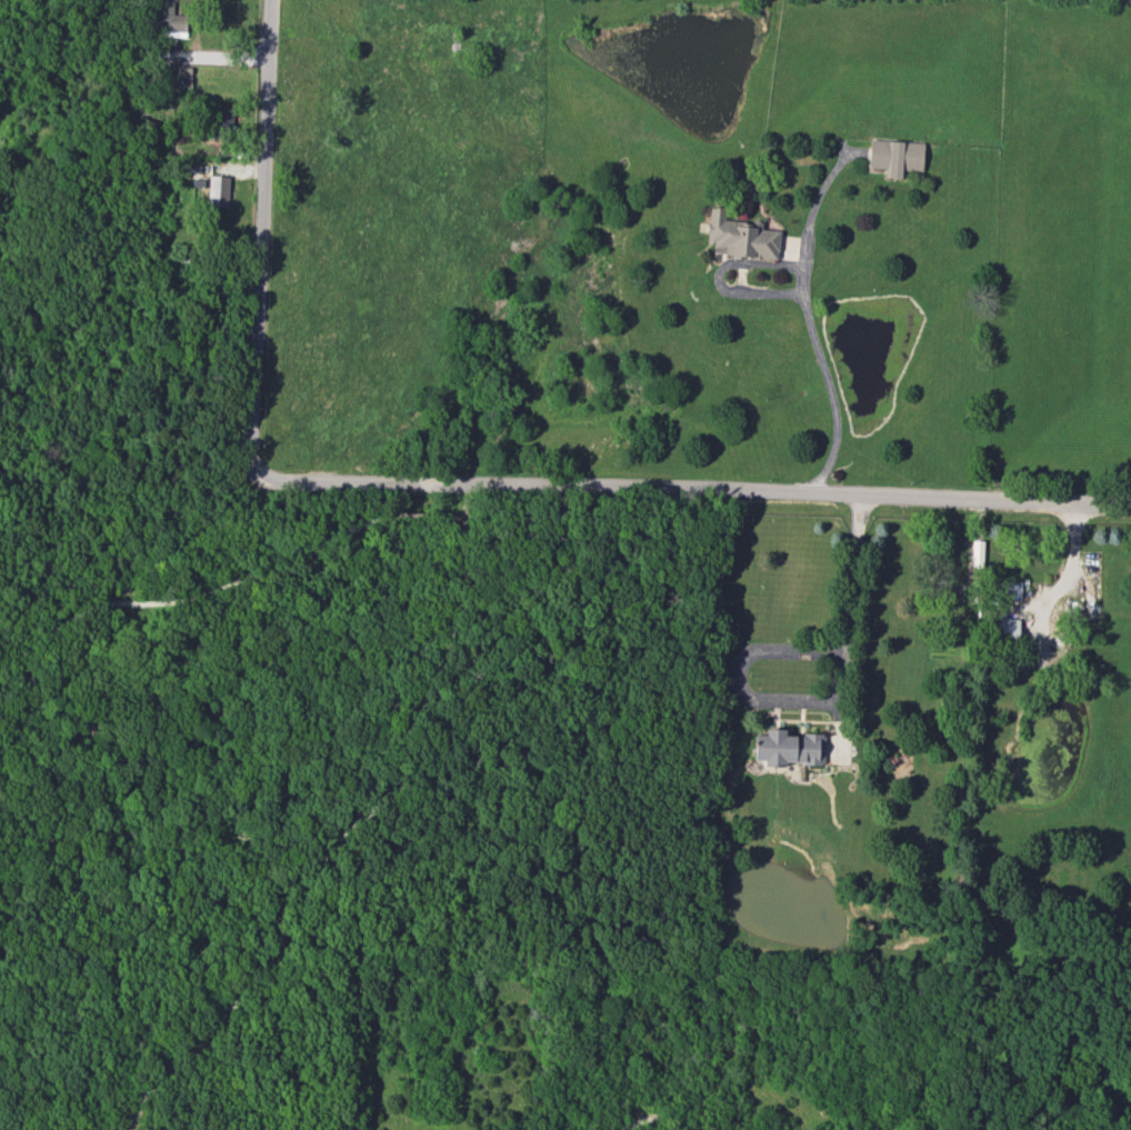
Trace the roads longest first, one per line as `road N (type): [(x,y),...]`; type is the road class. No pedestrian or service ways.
road 1 (residential): [(1130,505),(283,481),(253,469),(267,0)]

